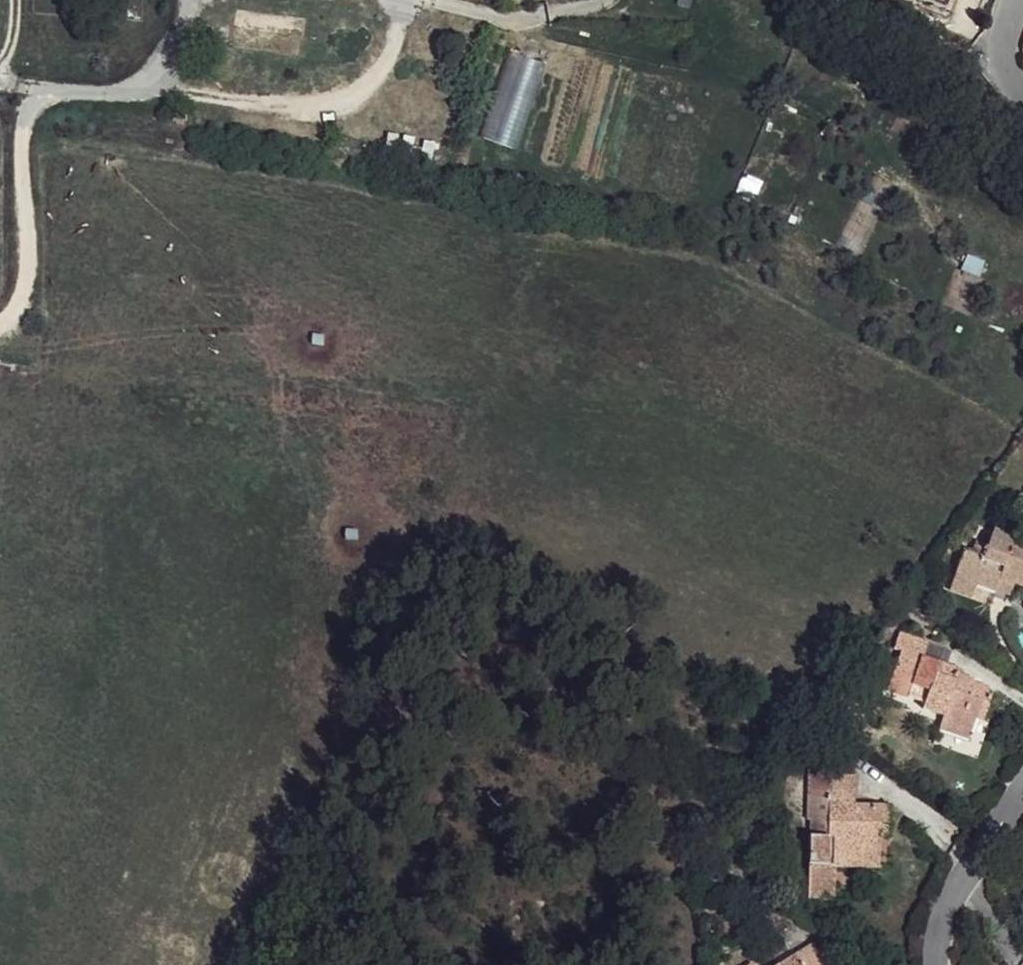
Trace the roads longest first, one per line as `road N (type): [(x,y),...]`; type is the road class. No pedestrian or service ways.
road 1 (residential): [(1022,795),(953,900),(937,964)]

